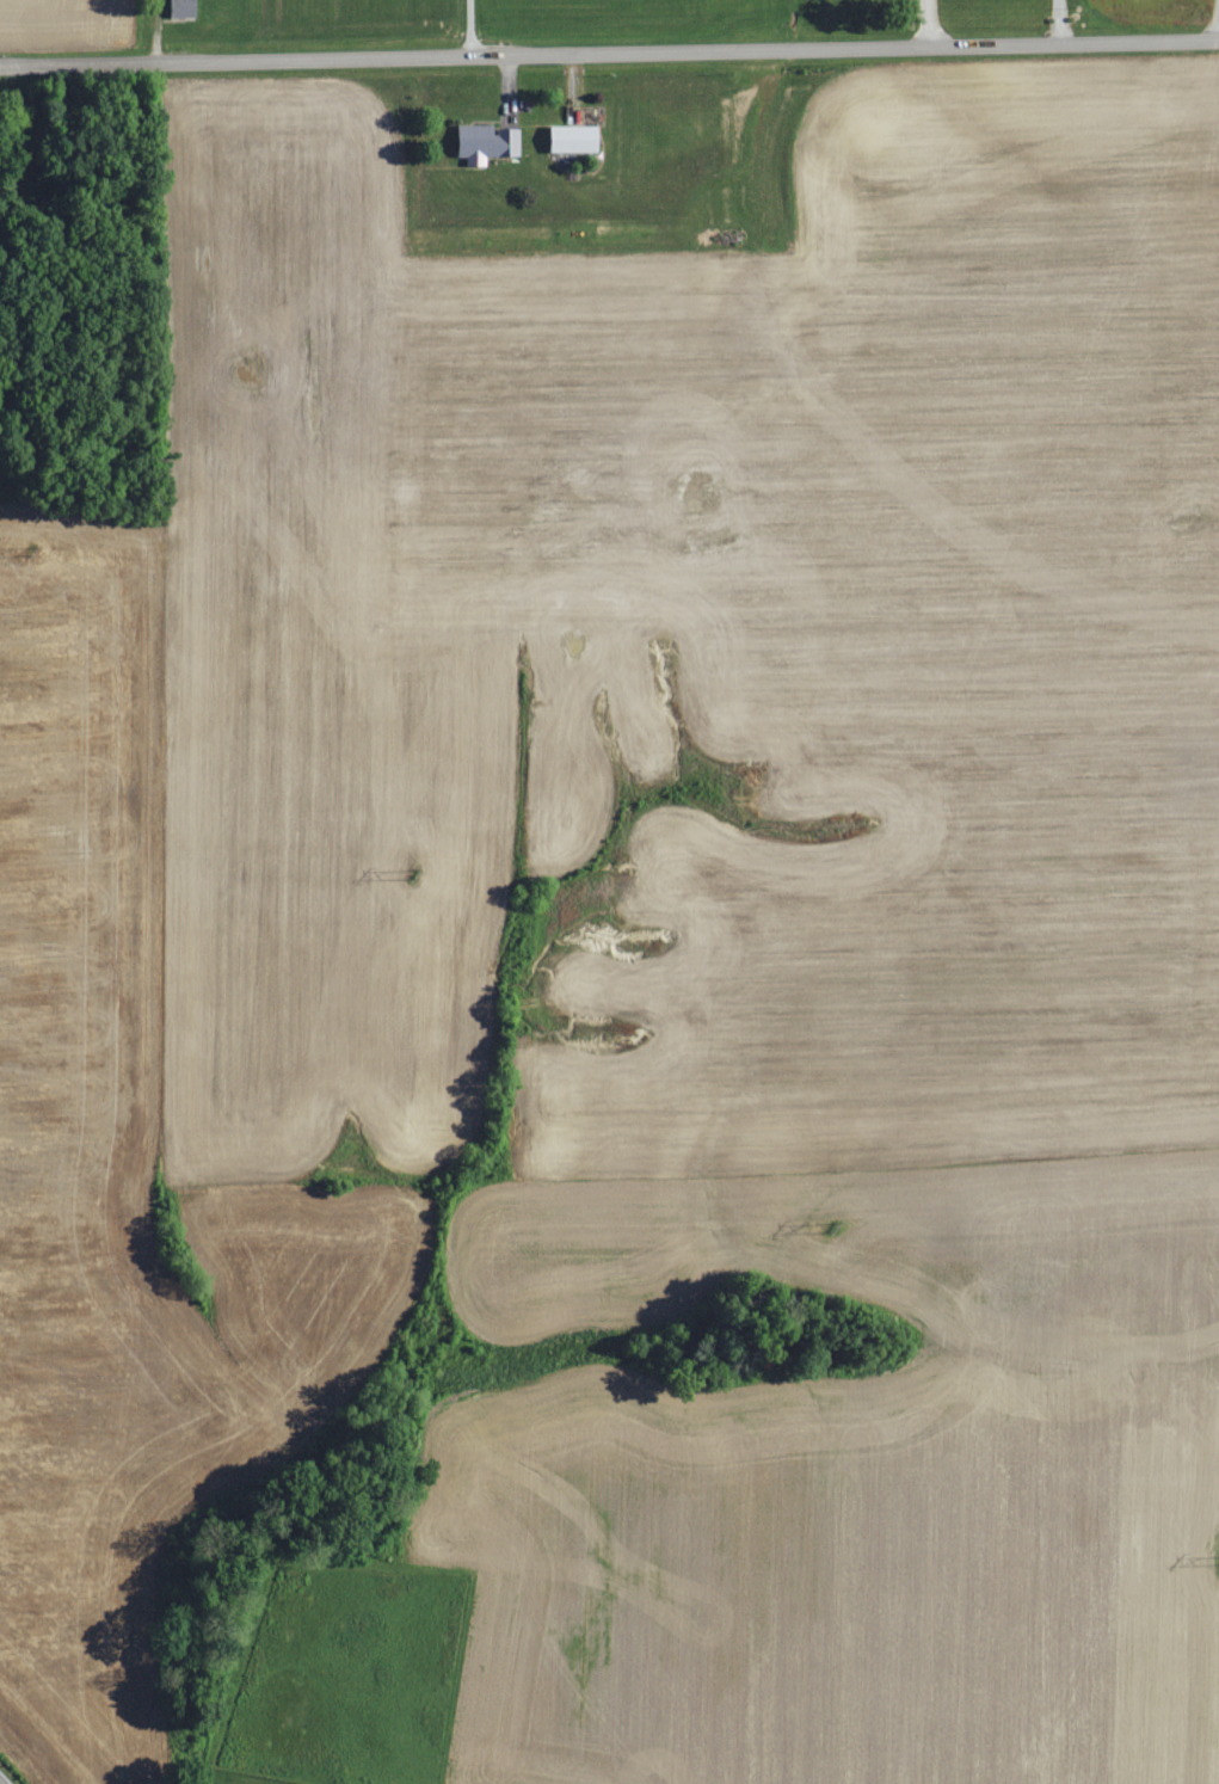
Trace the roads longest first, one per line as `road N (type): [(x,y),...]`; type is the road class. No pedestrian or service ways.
road 1 (residential): [(0,65),(1218,40)]

